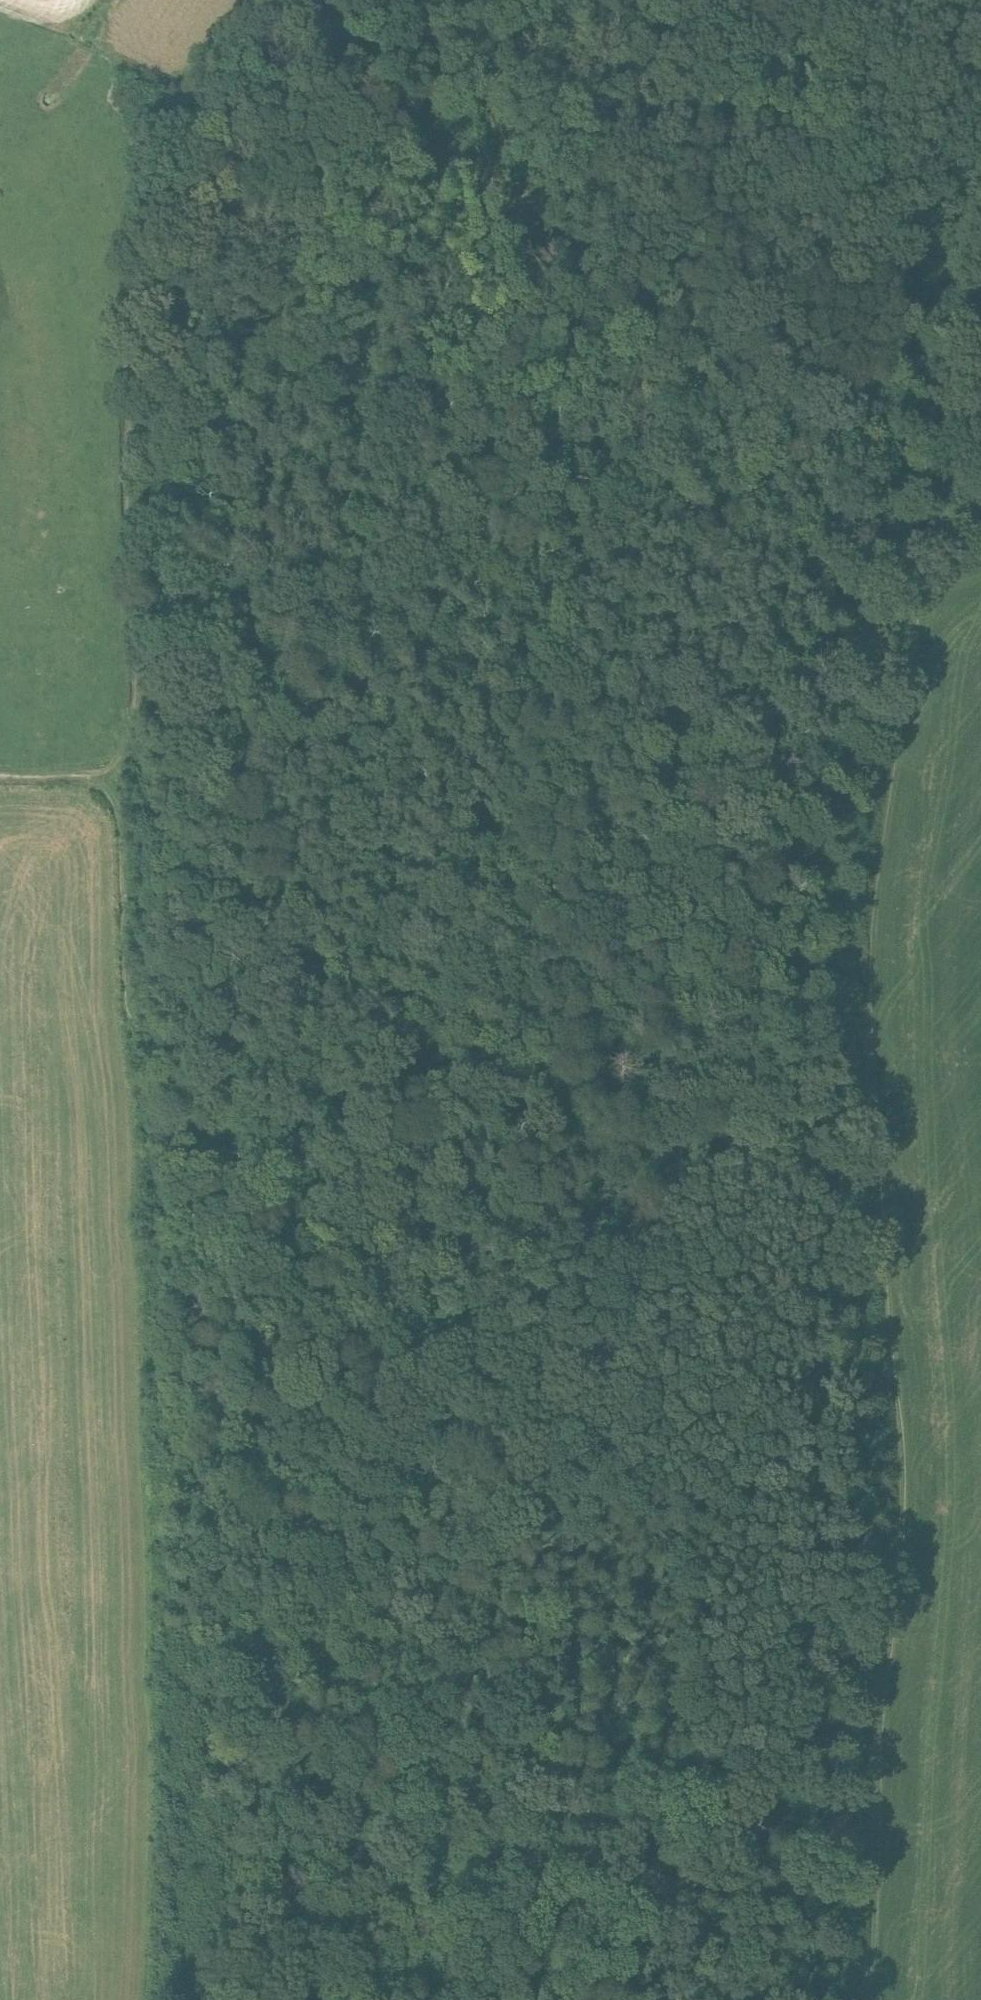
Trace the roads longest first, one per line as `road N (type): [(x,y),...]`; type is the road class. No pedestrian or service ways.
road 1 (track): [(882,1253),(853,1206),(792,1161),(720,1135),(692,1145),(662,1173),(639,1228),(605,1471),(566,1501),(530,1501),(506,1487),(456,1413),(332,1182),(301,1142),(126,1017),(117,777)]

